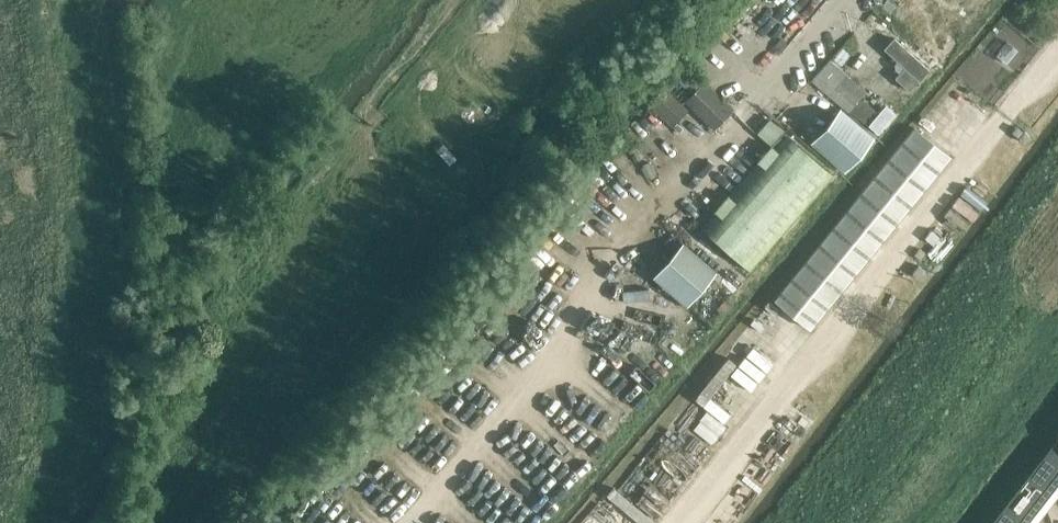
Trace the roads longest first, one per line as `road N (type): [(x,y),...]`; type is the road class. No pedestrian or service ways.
road 1 (track): [(678,522),(1057,54)]

